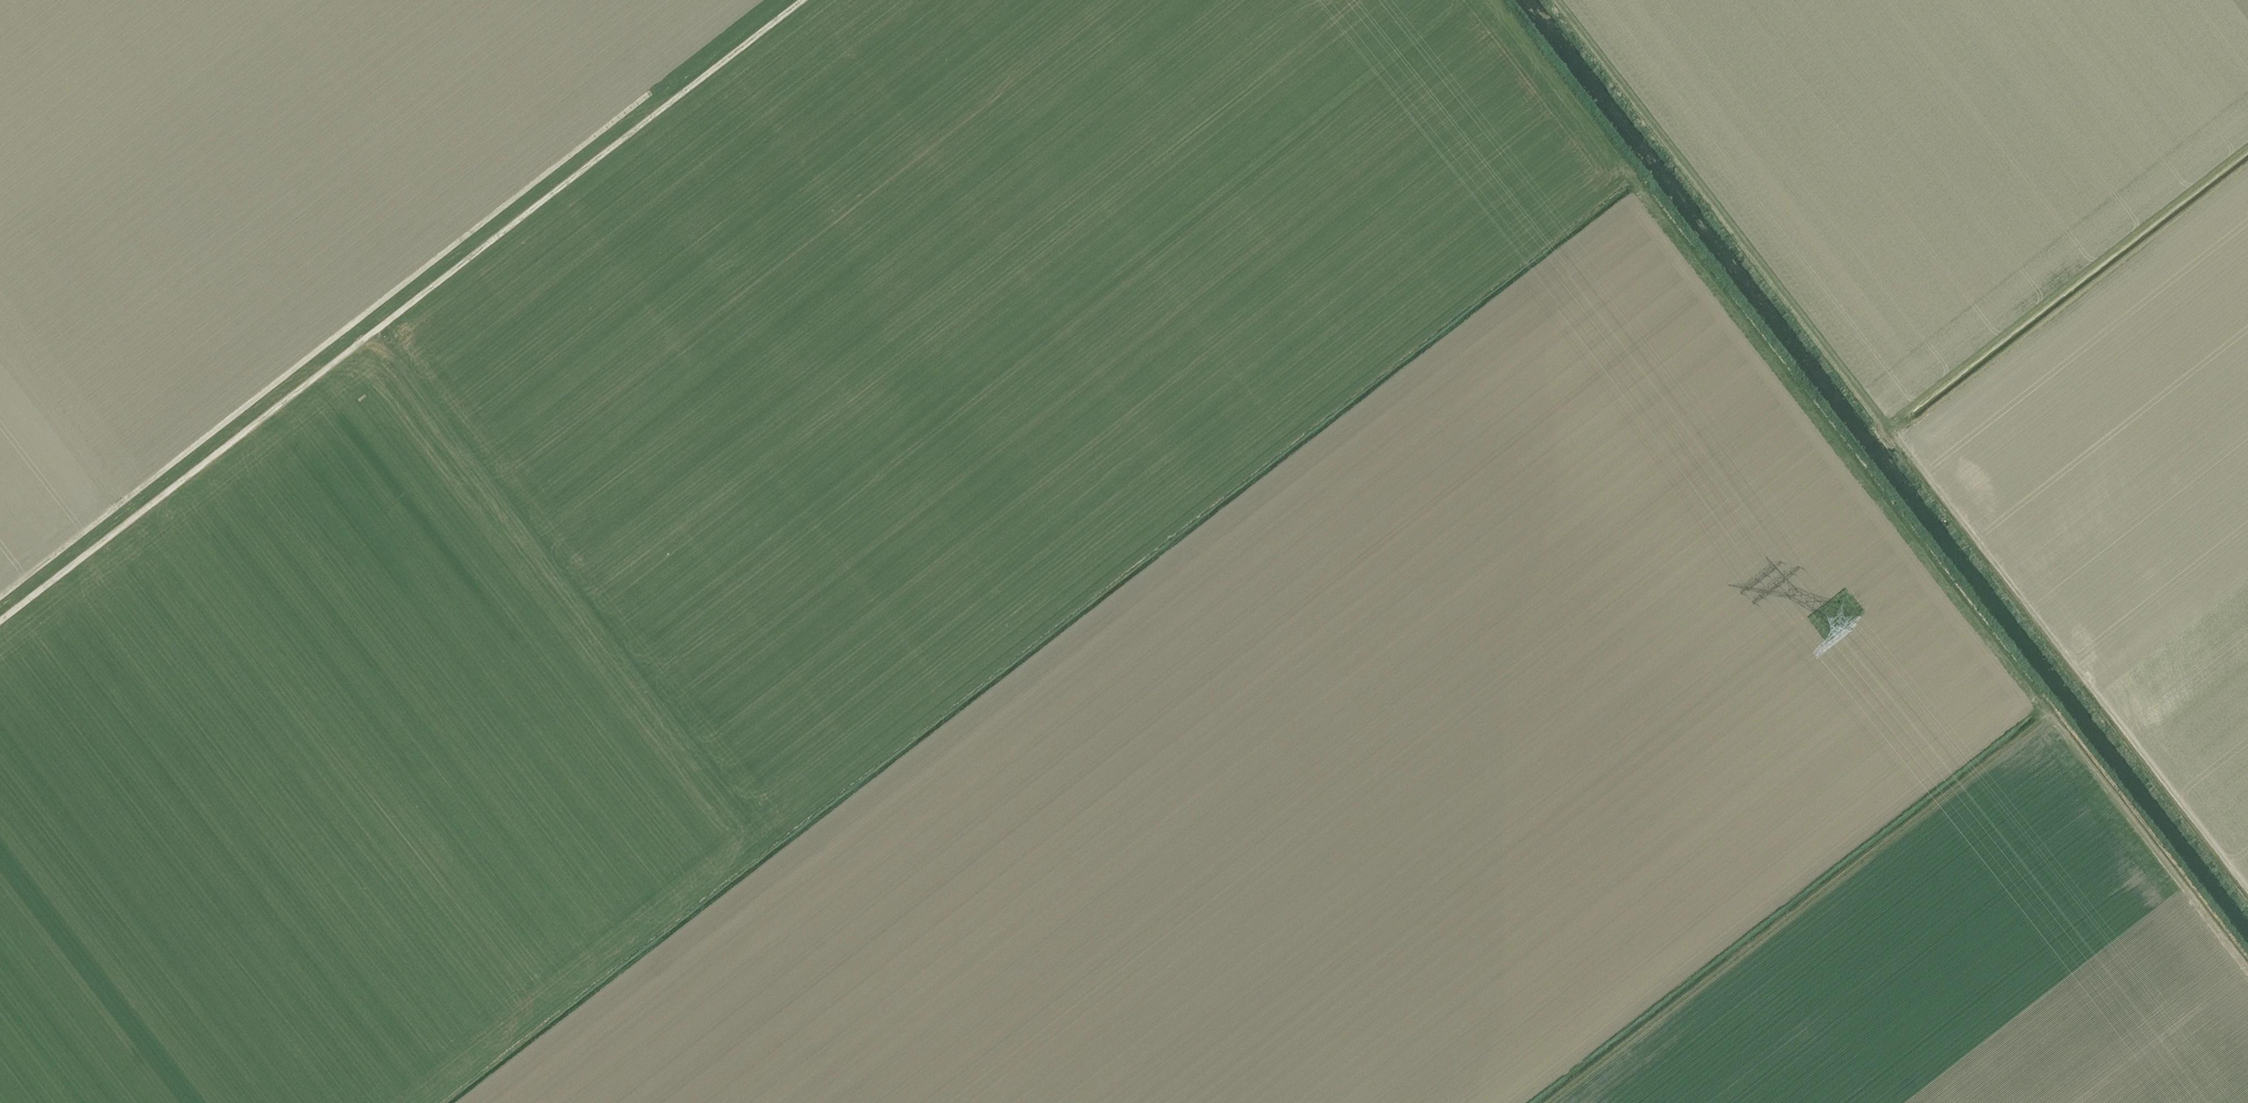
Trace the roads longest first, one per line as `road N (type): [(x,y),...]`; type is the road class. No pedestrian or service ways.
road 1 (track): [(649,96),(0,597)]

